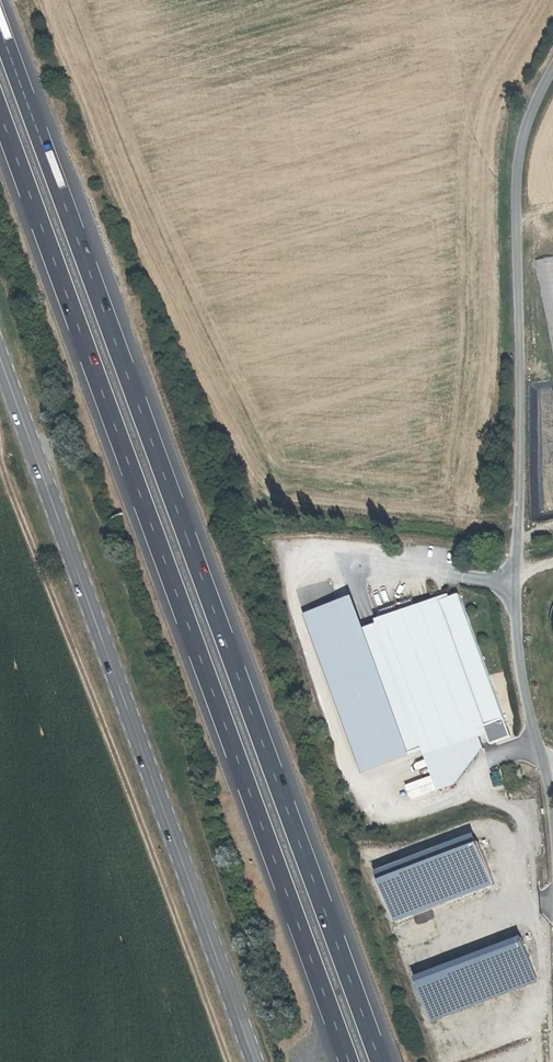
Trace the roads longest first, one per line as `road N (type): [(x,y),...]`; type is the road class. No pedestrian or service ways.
road 1 (motorway): [(380,1061),(0,27)]
road 2 (motorway): [(0,115),(349,1061)]
road 3 (primary): [(0,358),(255,1061)]
road 4 (residential): [(552,69),(519,151),(522,513),(514,582),(523,688),(552,800)]
road 5 (track): [(0,442),(4,472),(229,1061)]

